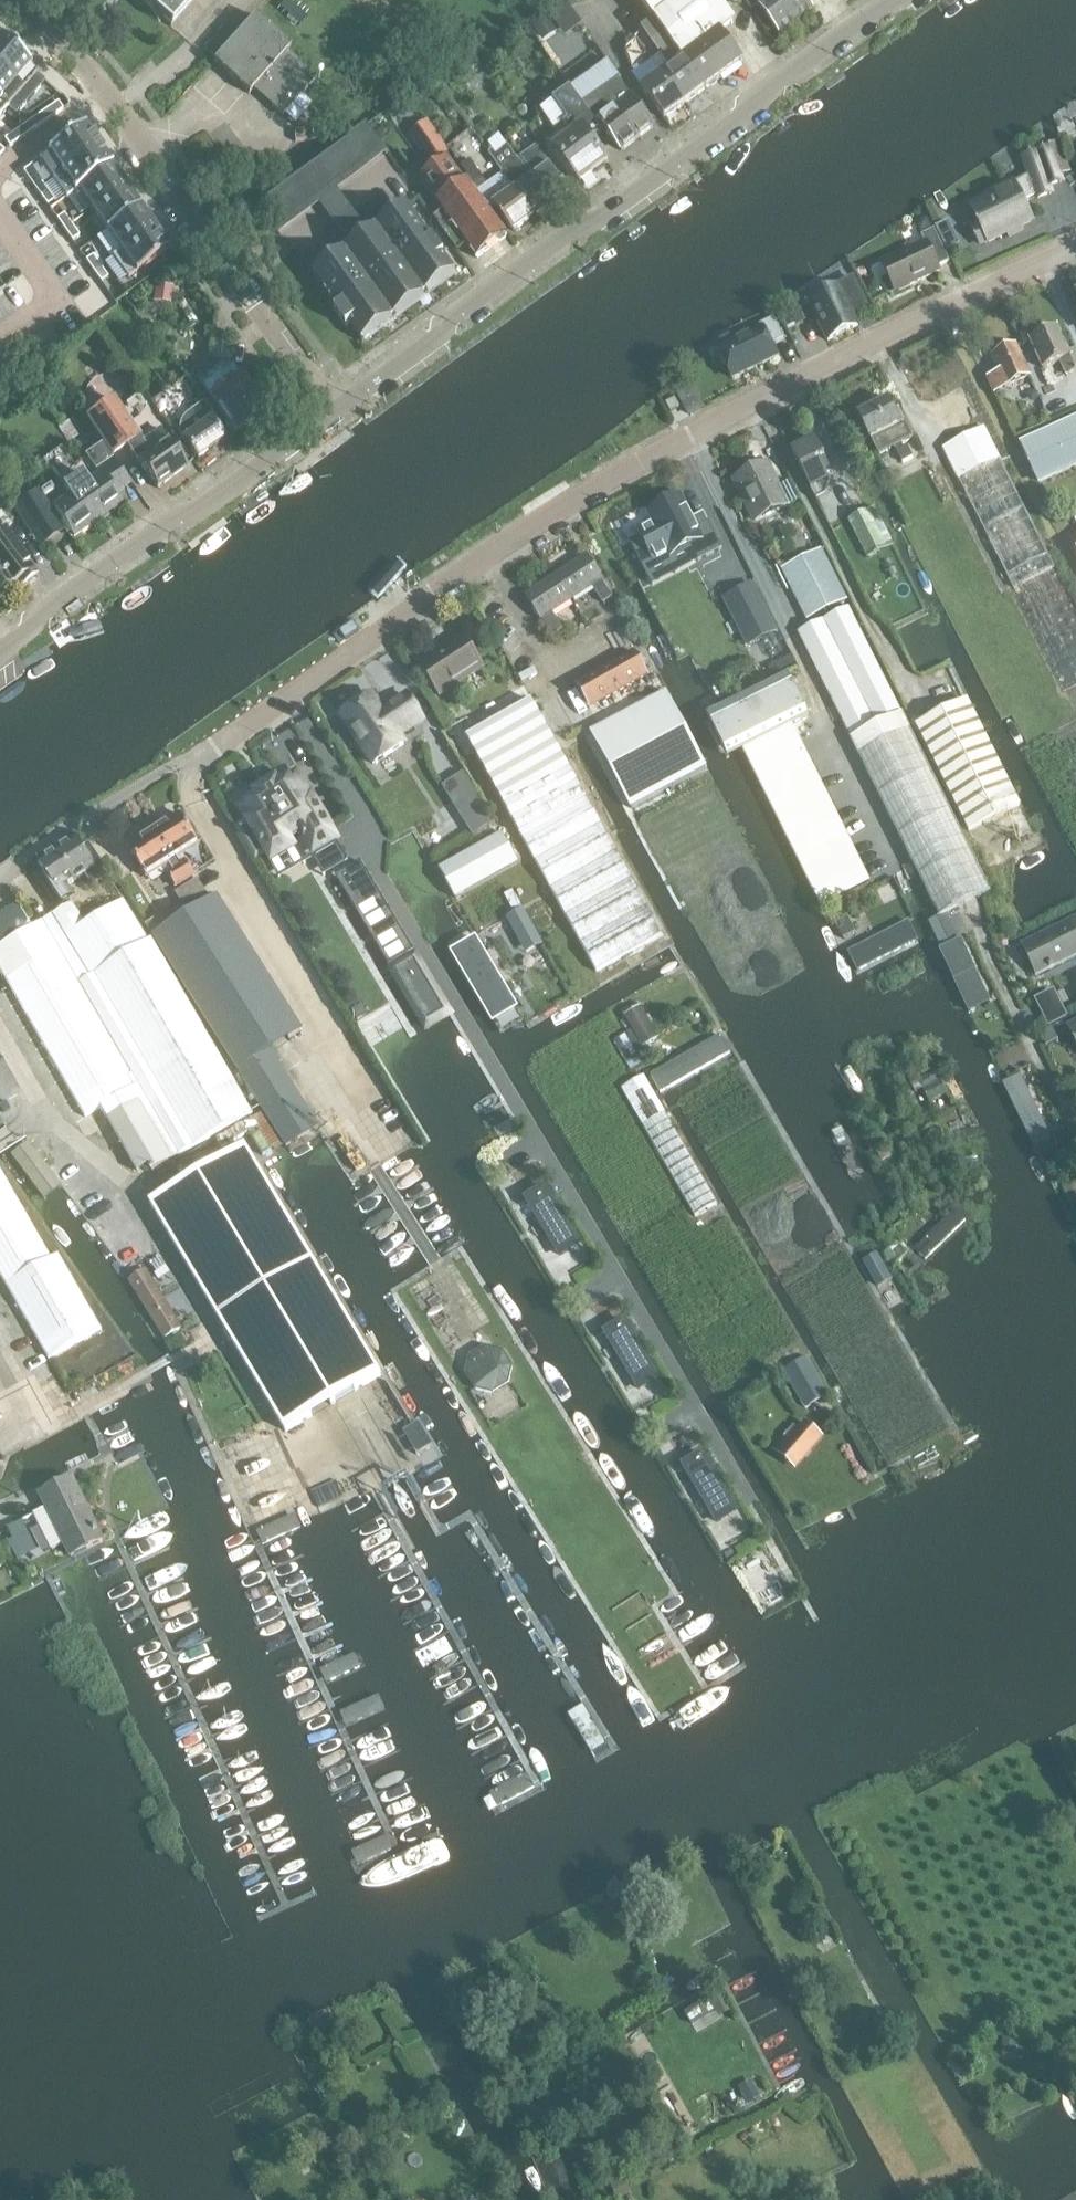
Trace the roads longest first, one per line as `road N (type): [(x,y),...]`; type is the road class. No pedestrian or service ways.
road 1 (unclassified): [(0,884),(76,825),(190,761),(526,527),(710,424),(1075,249)]
road 2 (residential): [(333,409),(889,0)]
road 3 (residential): [(333,409),(108,93),(15,0)]
road 4 (residential): [(0,647),(333,409)]
road 5 (unclassified): [(0,1138),(42,1113),(0,1036)]

